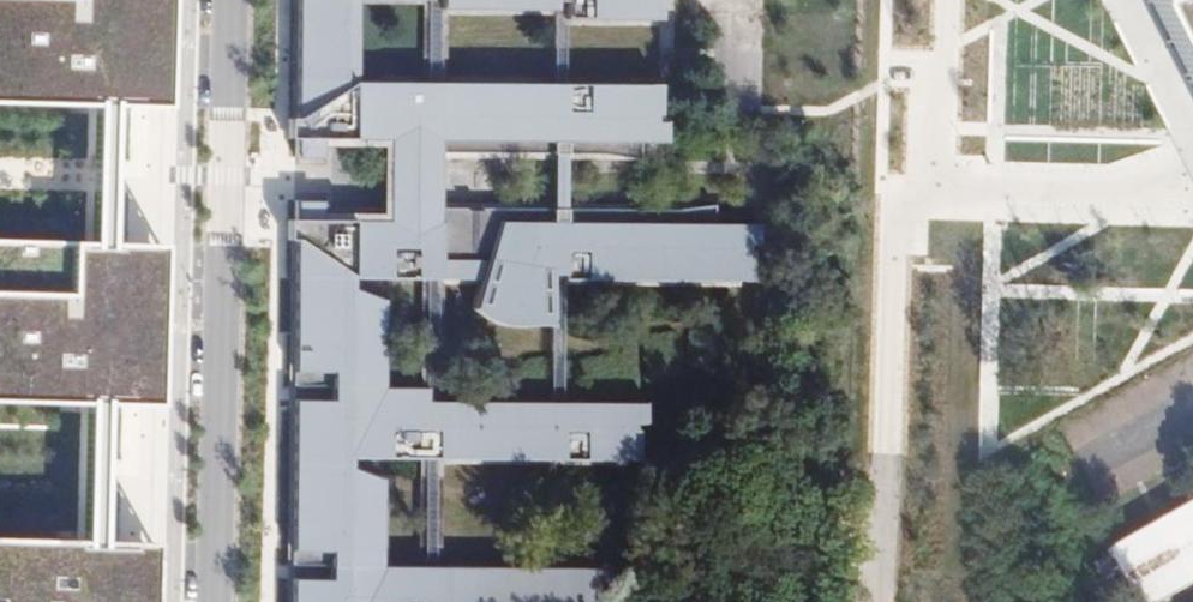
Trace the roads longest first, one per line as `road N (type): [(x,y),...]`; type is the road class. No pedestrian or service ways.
road 1 (residential): [(880,601),(892,179),(949,133),(952,0)]
road 2 (residential): [(215,601),(229,0)]

